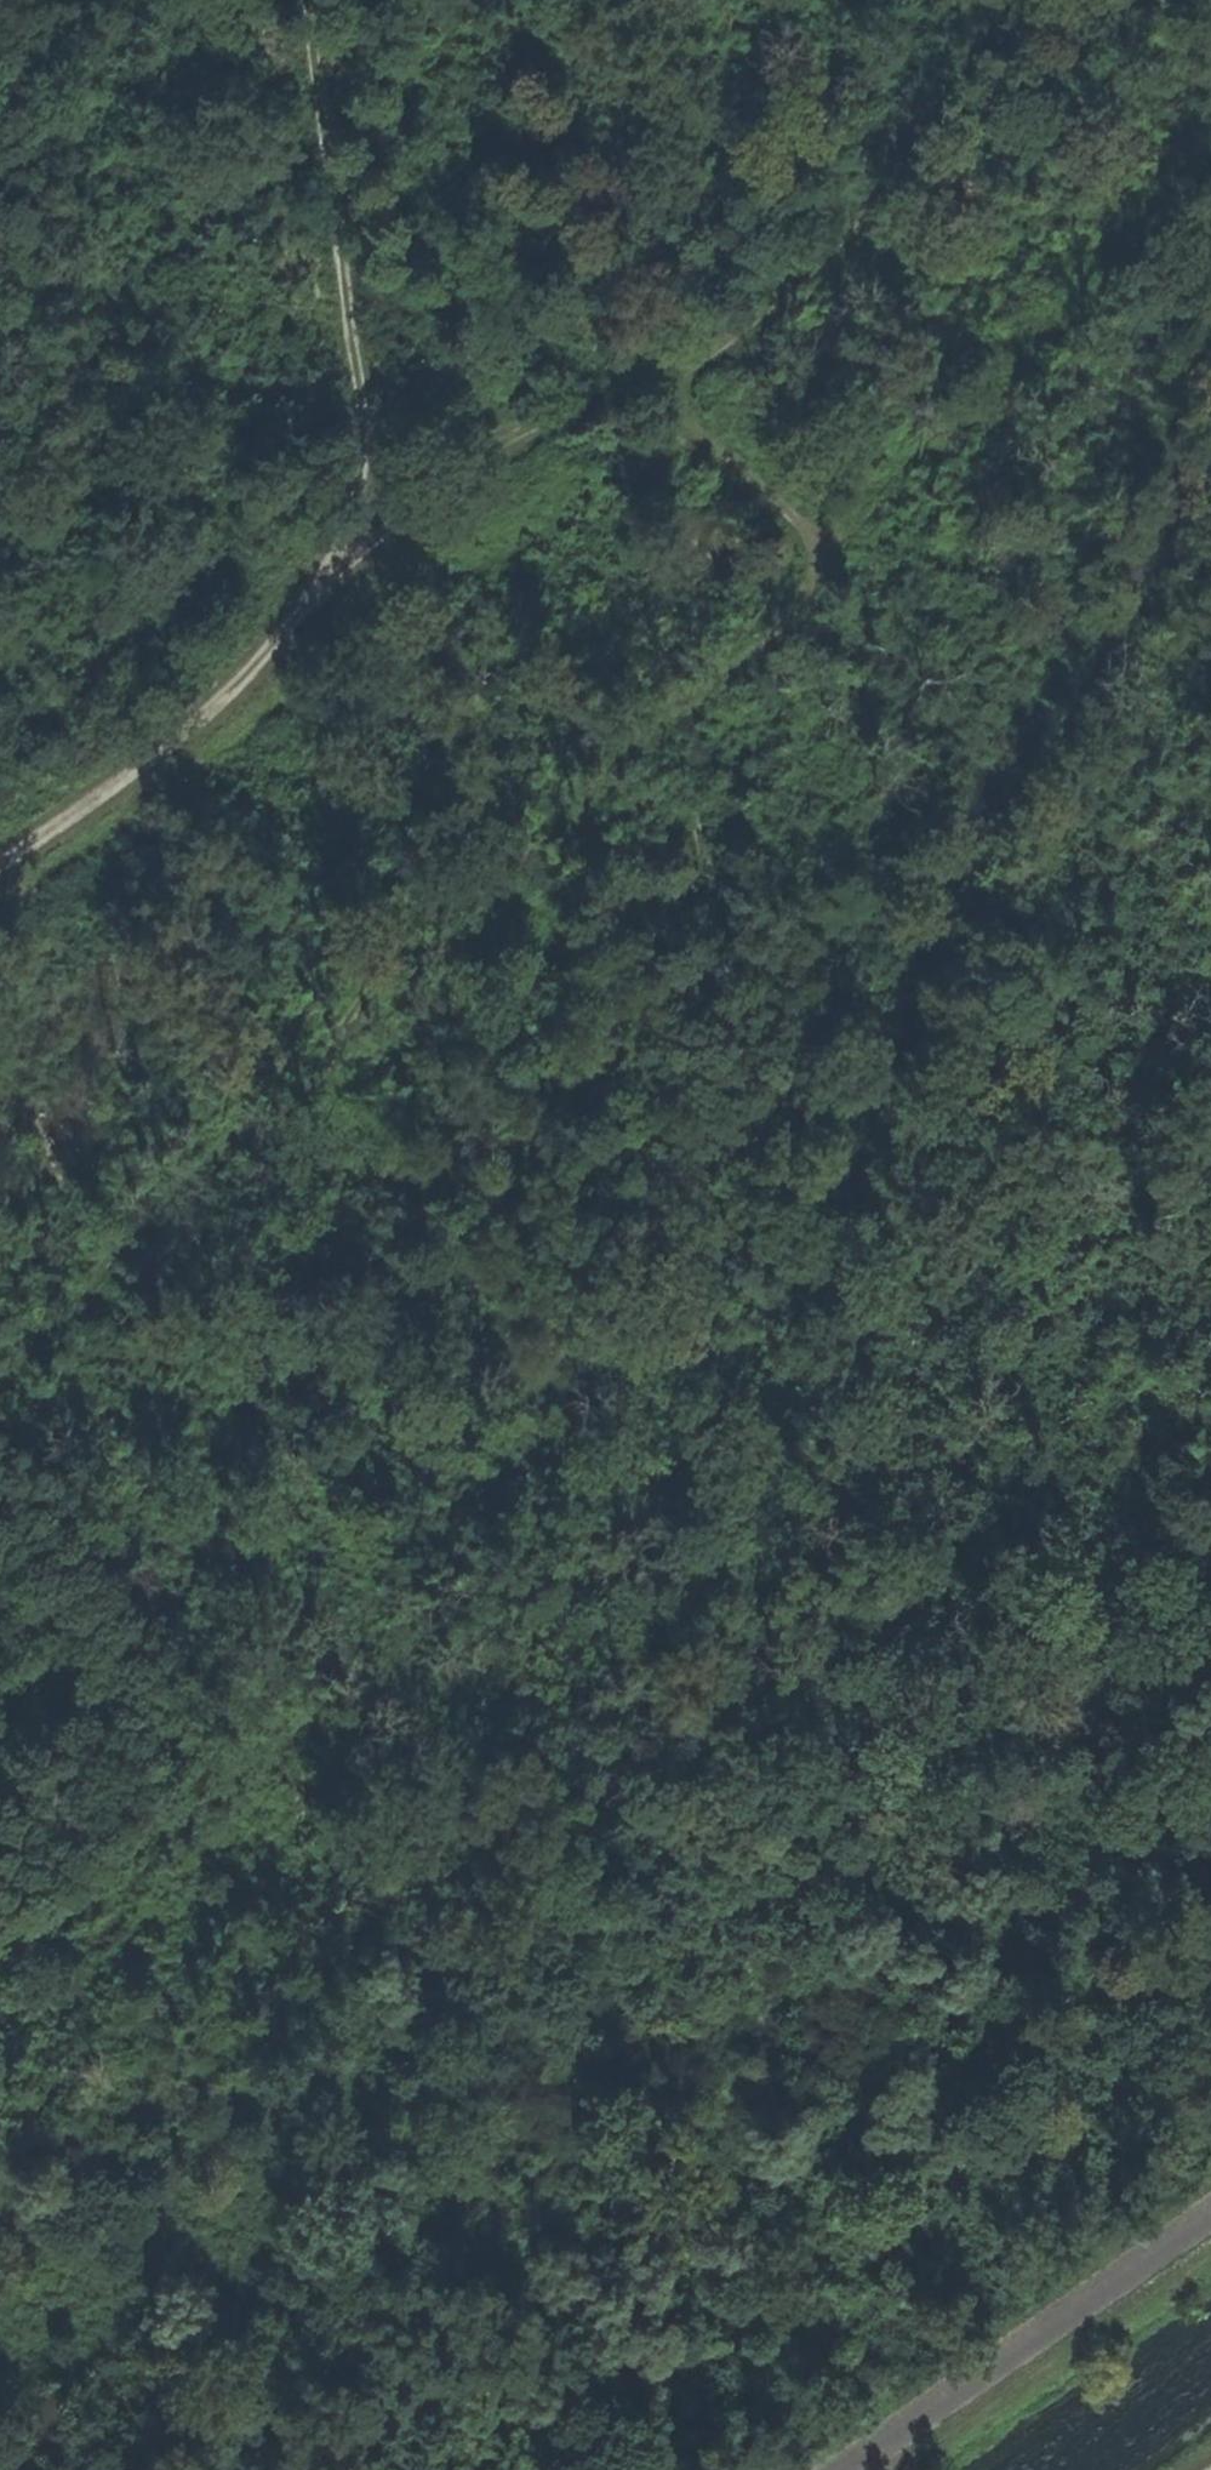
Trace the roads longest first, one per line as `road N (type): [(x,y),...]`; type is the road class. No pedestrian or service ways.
road 1 (track): [(338,580),(457,462),(499,432),(559,401),(719,348),(792,290),(1021,0)]
road 2 (track): [(338,580),(371,446),(316,0)]
road 3 (track): [(0,861),(160,749),(338,580)]

